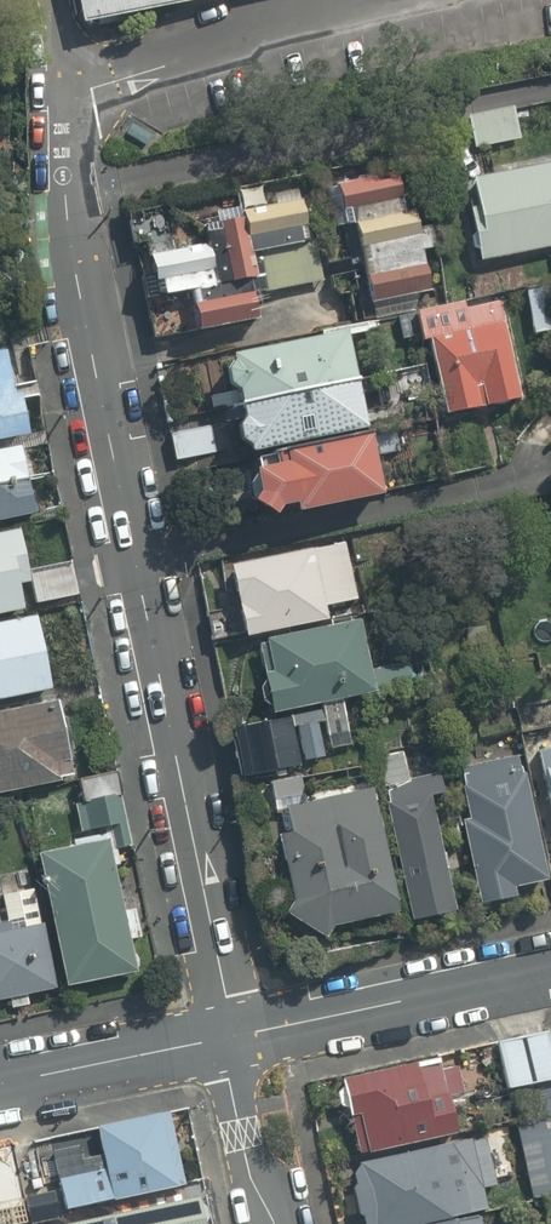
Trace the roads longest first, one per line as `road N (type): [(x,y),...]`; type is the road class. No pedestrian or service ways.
road 1 (residential): [(231,1036),(58,151),(81,71),(414,0)]
road 2 (unclassified): [(231,1036),(550,966)]
road 3 (tertiary): [(0,1083),(231,1036)]
road 4 (tertiary): [(275,1223),(253,1177),(231,1036)]

